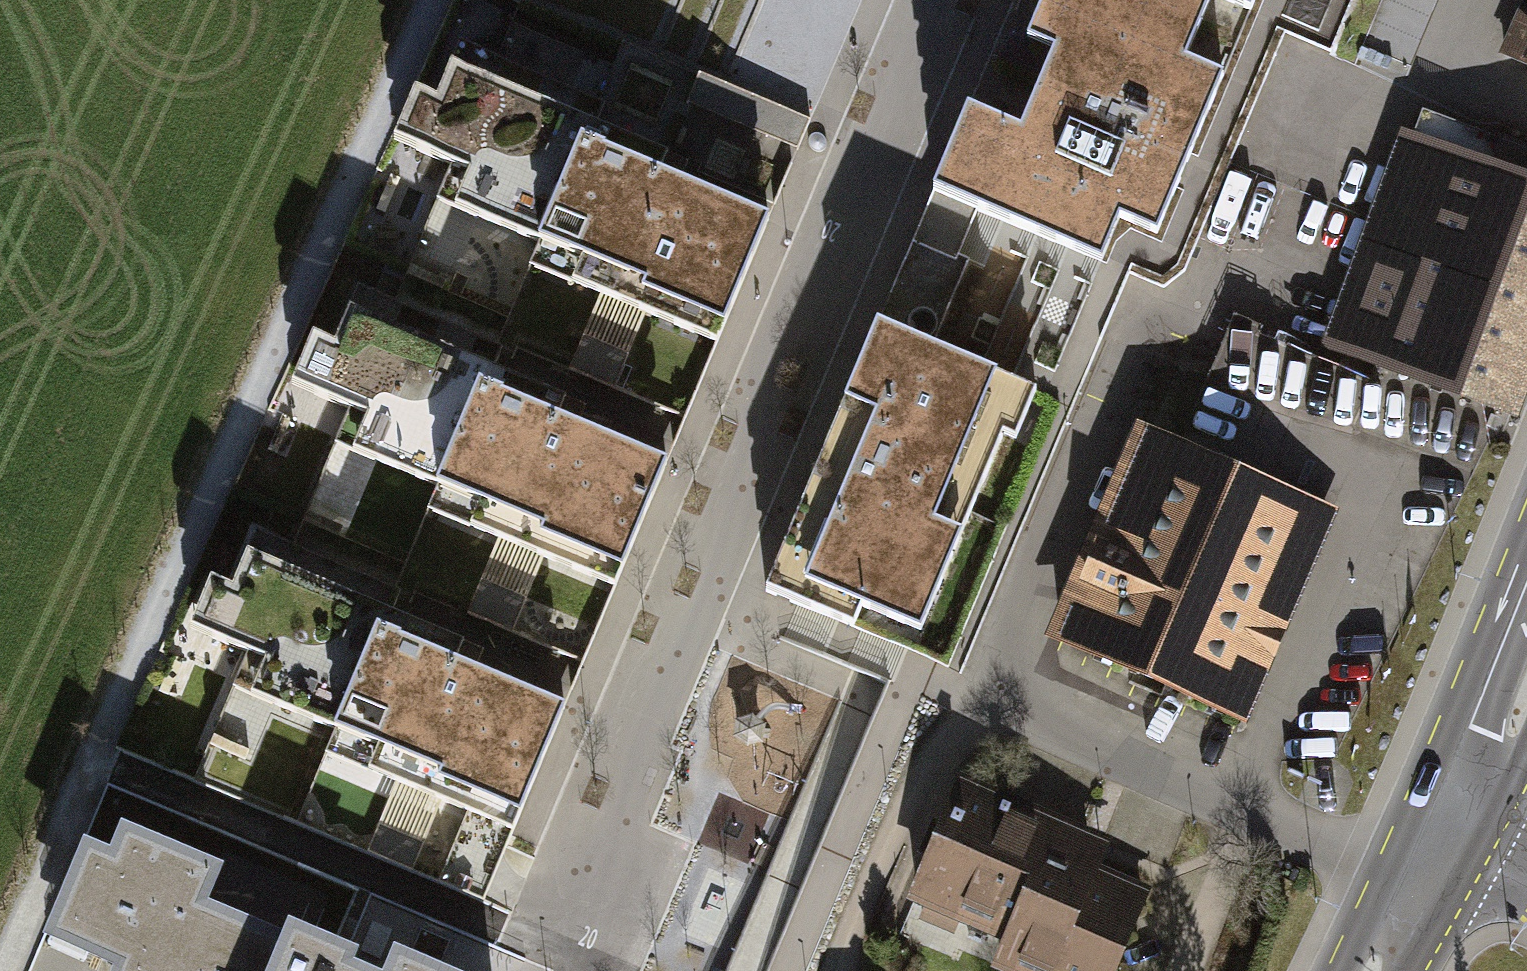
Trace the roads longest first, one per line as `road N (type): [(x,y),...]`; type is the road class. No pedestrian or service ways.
road 1 (residential): [(940,0),(567,919)]
road 2 (track): [(568,958),(91,759)]
road 3 (secondary): [(1373,970),(1473,763)]
road 4 (secondary): [(1526,631),(1473,763)]

